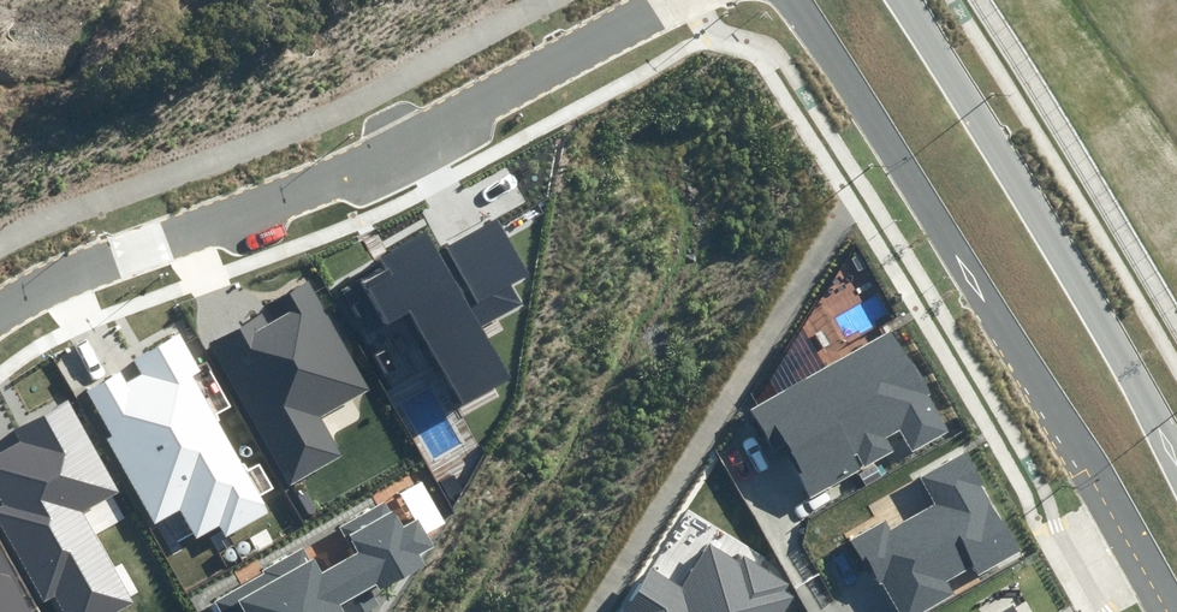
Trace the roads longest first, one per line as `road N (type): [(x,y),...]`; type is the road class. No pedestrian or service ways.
road 1 (residential): [(667,0),(344,172),(57,285),(0,323)]
road 2 (secondary): [(1172,611),(881,135),(788,0)]
road 3 (secondary): [(905,0),(1176,456)]

